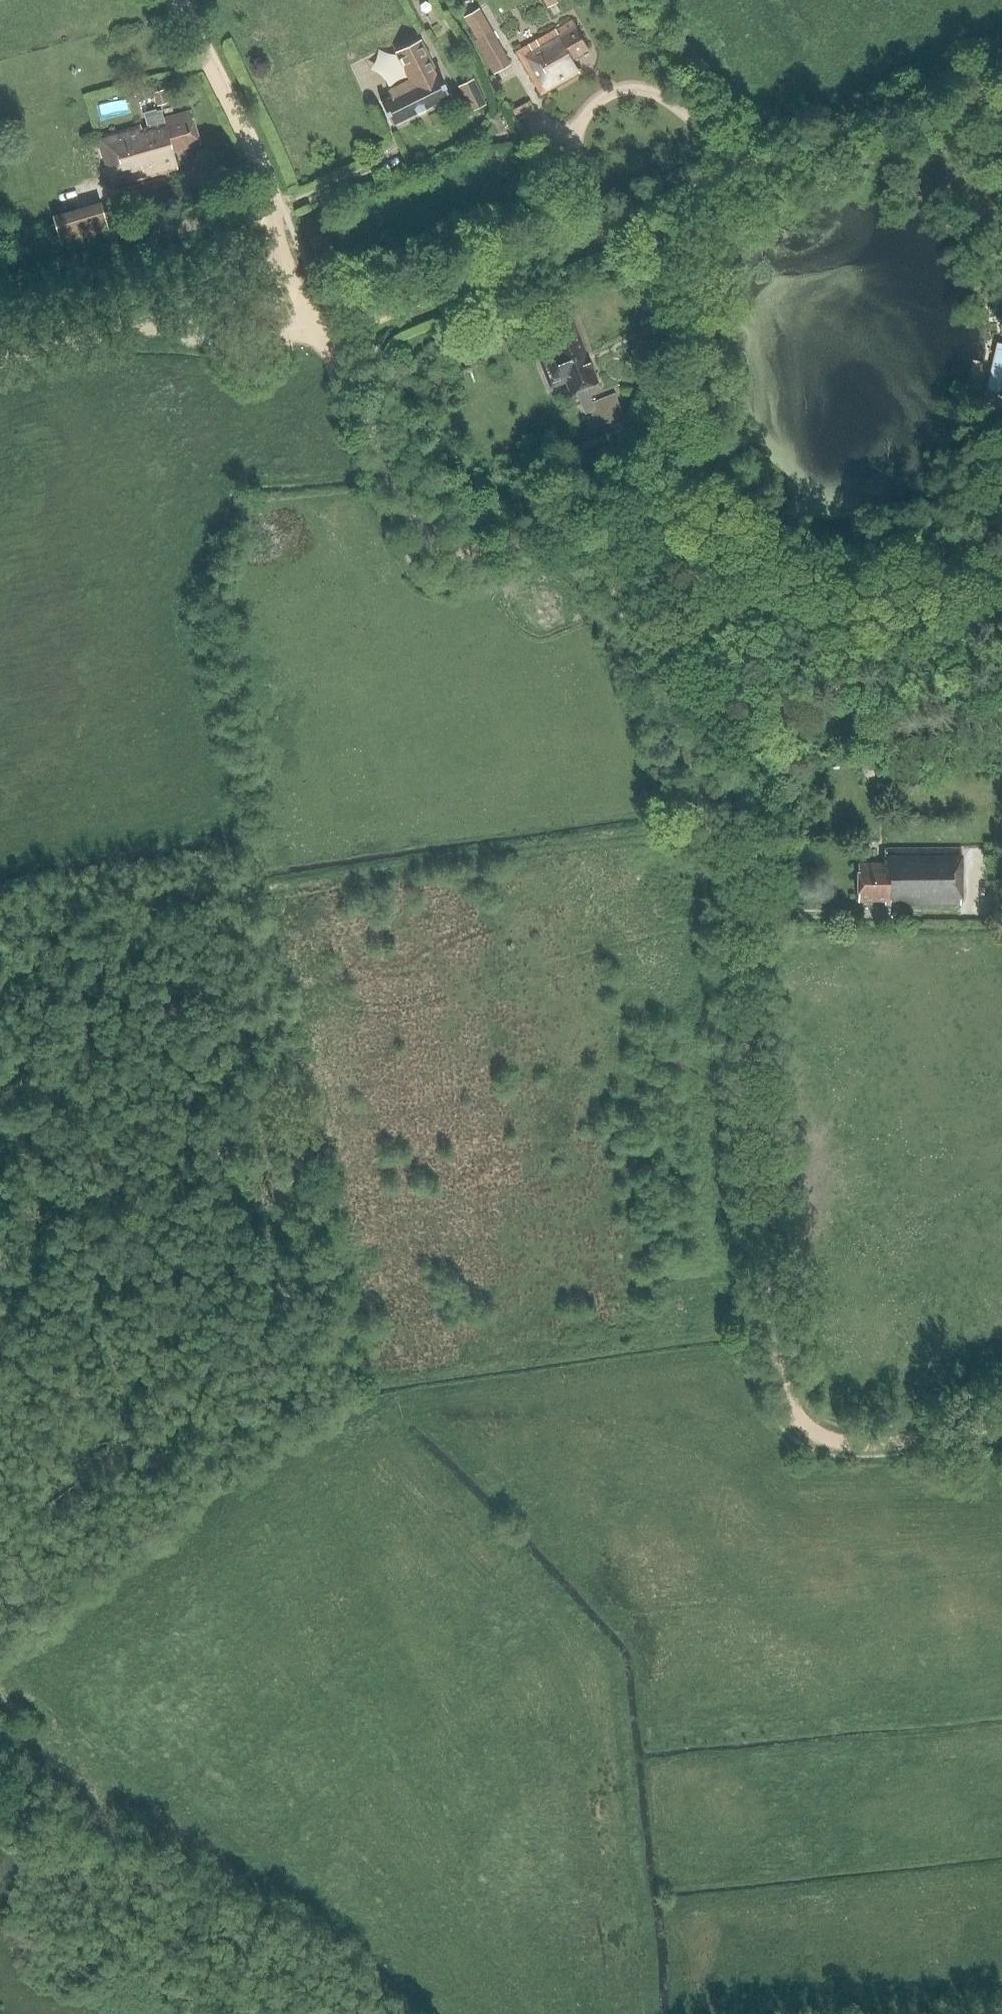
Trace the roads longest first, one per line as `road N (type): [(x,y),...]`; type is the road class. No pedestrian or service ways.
road 1 (track): [(172,0),(324,336),(430,544),(470,554),(558,532),(592,548),(607,567),(705,802),(725,873),(777,1365),(795,1419),(820,1437),(853,1446),(1001,1431)]
road 2 (track): [(1001,69),(324,336),(142,330),(0,362)]
road 3 (track): [(587,233),(578,135),(613,93),(644,89),(671,102),(709,131),(737,174)]
road 4 (track): [(285,201),(0,281)]
road 5 (track): [(142,330),(226,298),(287,253)]

